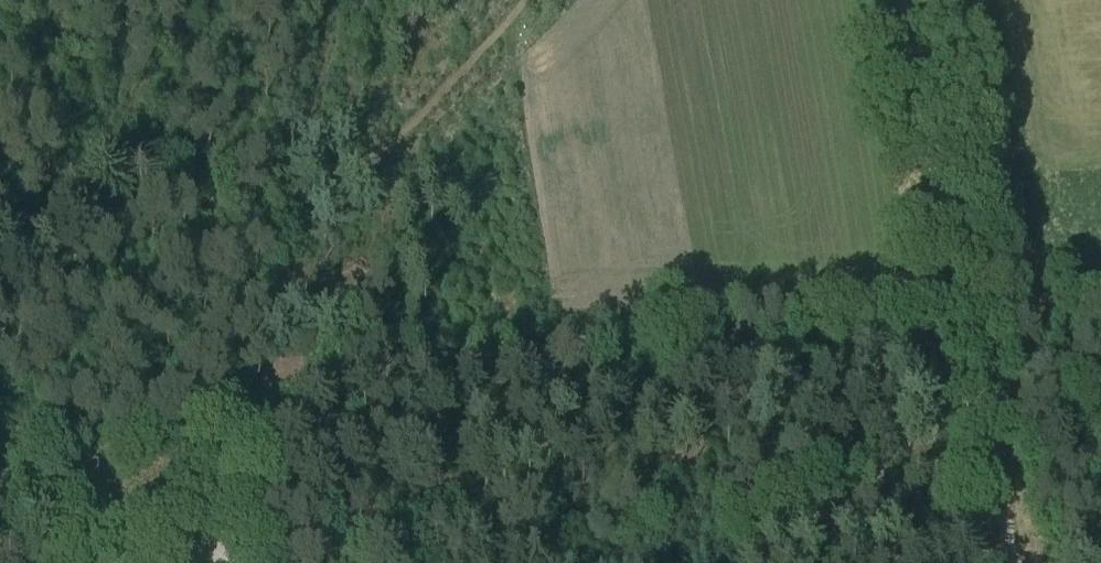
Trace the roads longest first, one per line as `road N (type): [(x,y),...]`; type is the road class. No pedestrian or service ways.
road 1 (track): [(0,247),(87,222),(263,194),(356,164),(391,142),(519,0)]
road 2 (track): [(1013,562),(903,0)]
road 3 (track): [(965,314),(1100,302)]
road 4 (track): [(0,481),(54,500),(97,562)]

